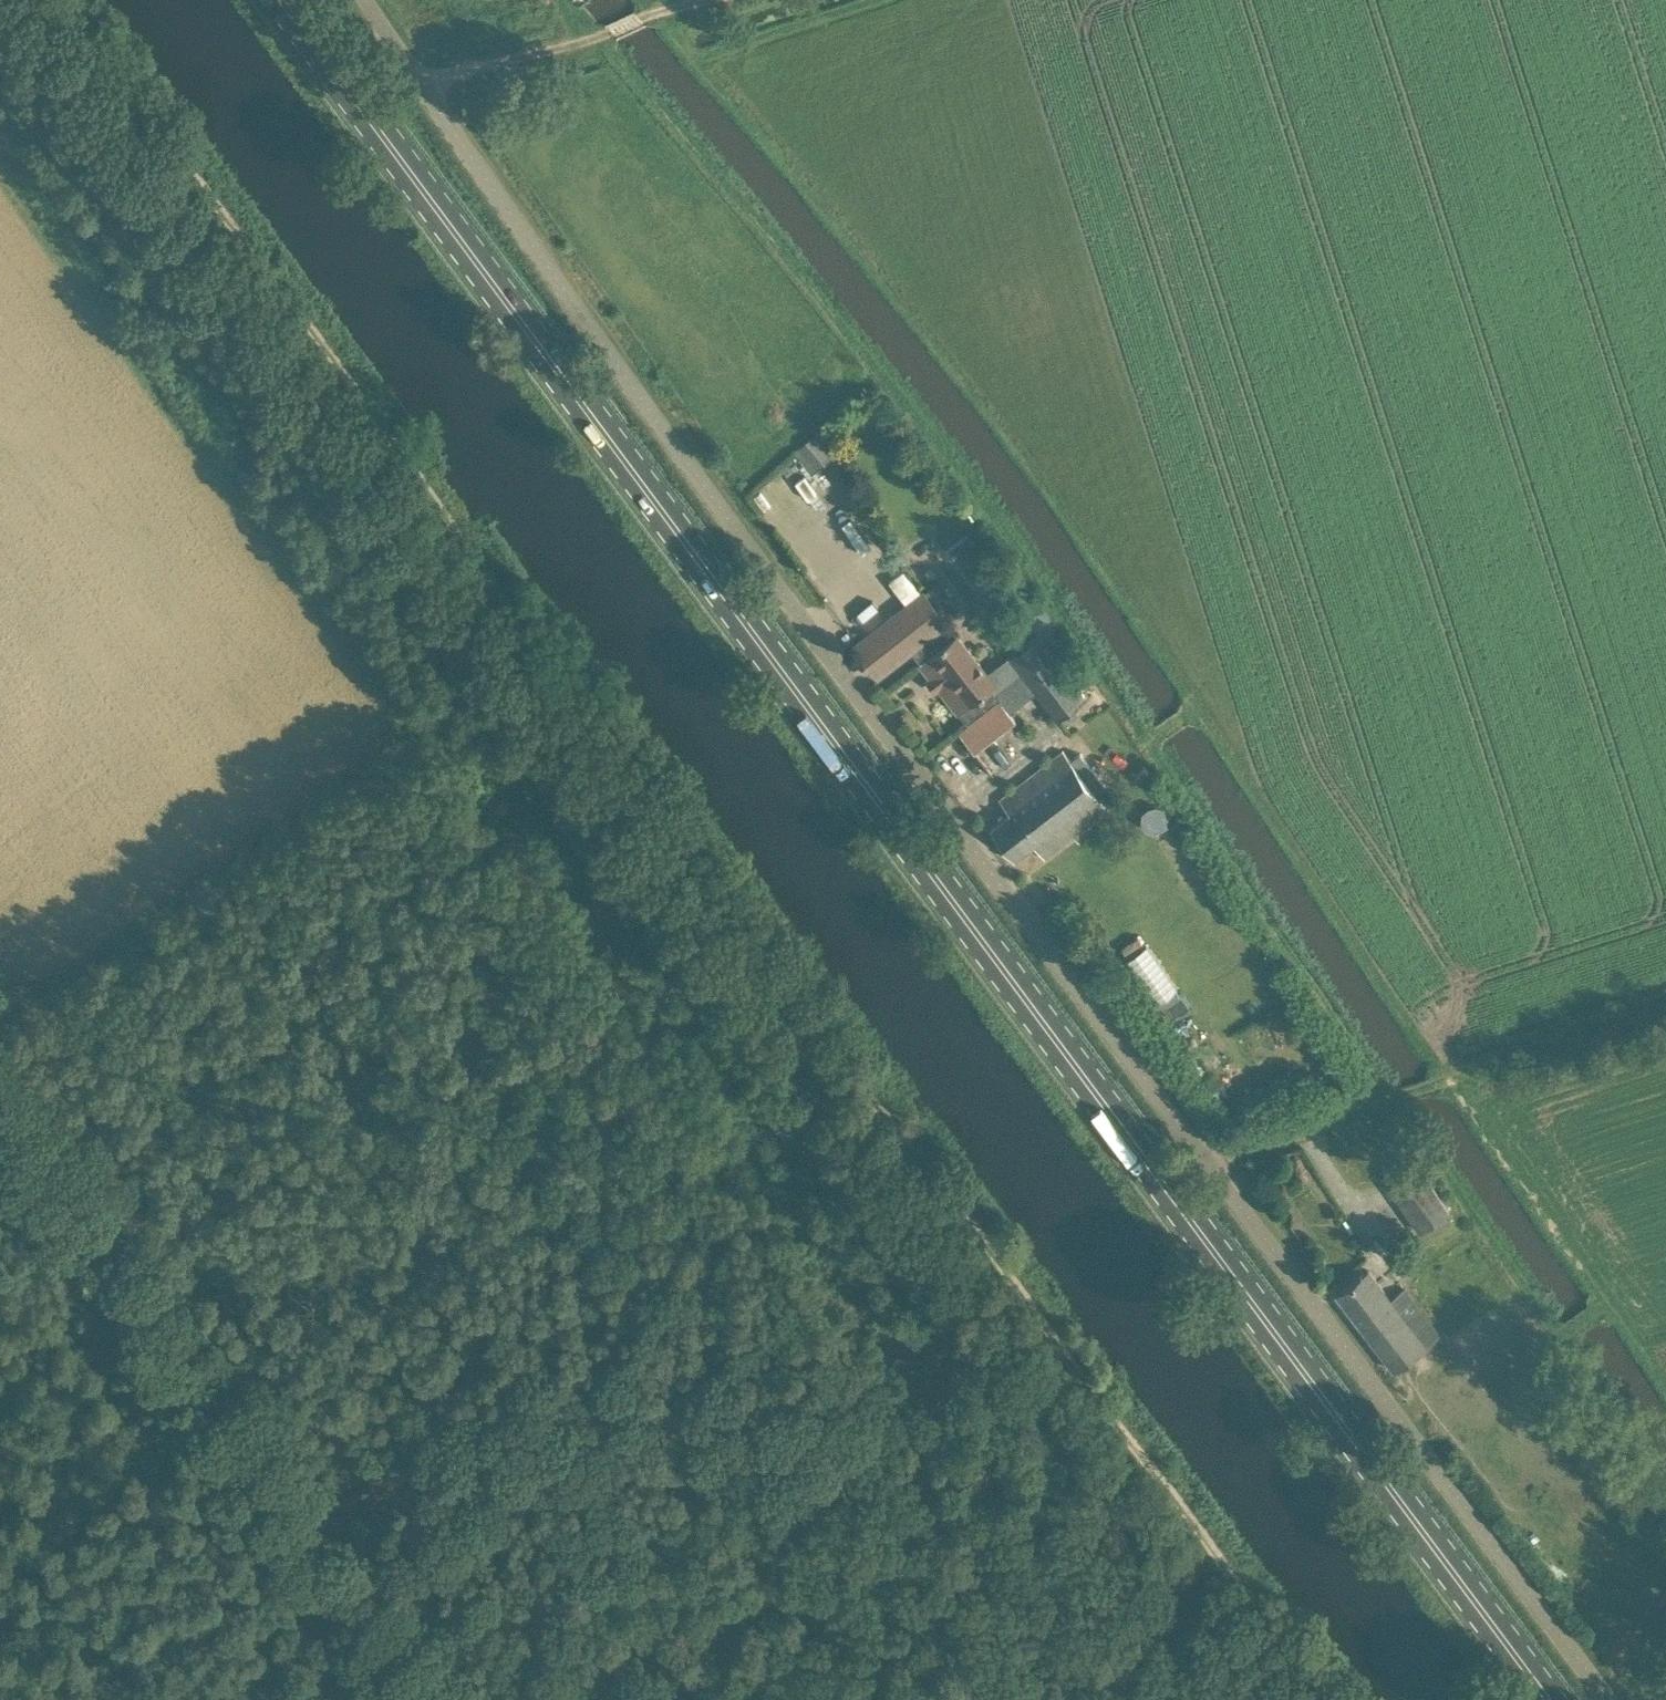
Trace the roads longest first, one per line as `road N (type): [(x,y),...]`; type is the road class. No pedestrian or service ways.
road 1 (primary): [(1550,1699),(282,0)]
road 2 (unclassified): [(1608,1699),(382,46),(356,0)]
road 3 (track): [(16,0),(962,1298),(1266,1699)]
road 4 (track): [(747,0),(423,102)]

